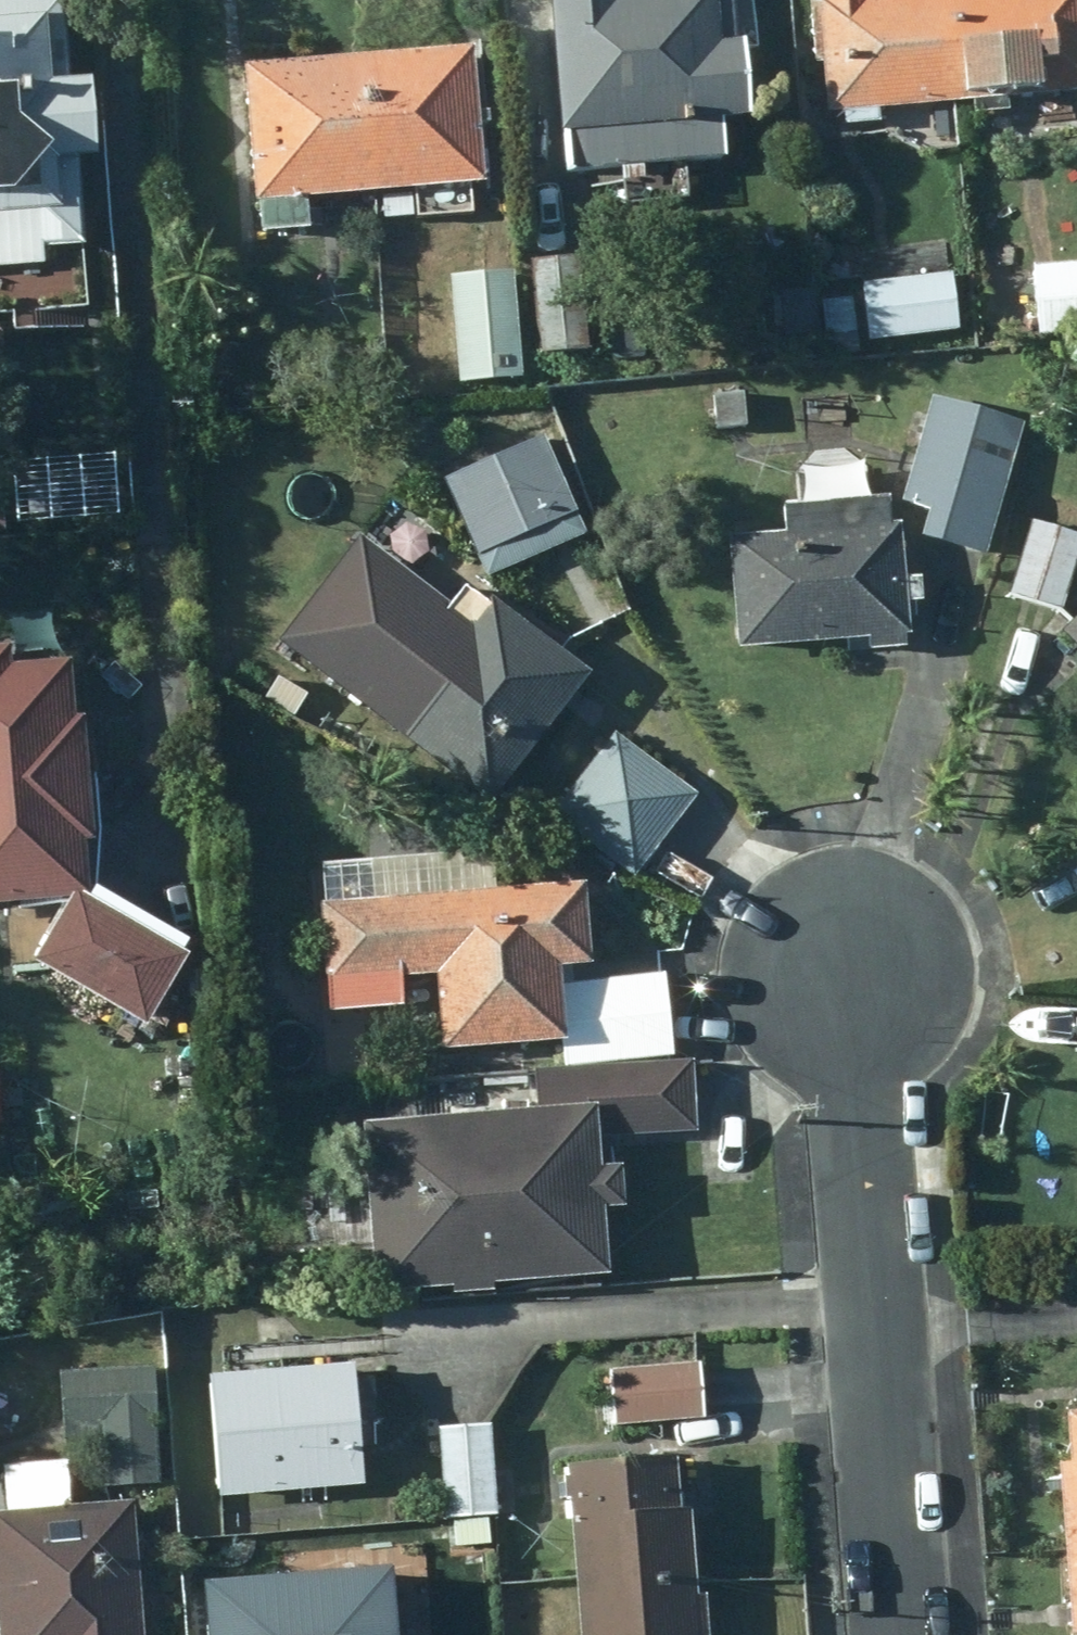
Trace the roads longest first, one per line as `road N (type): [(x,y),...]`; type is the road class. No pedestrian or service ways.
road 1 (residential): [(906,1634),(853,965)]

